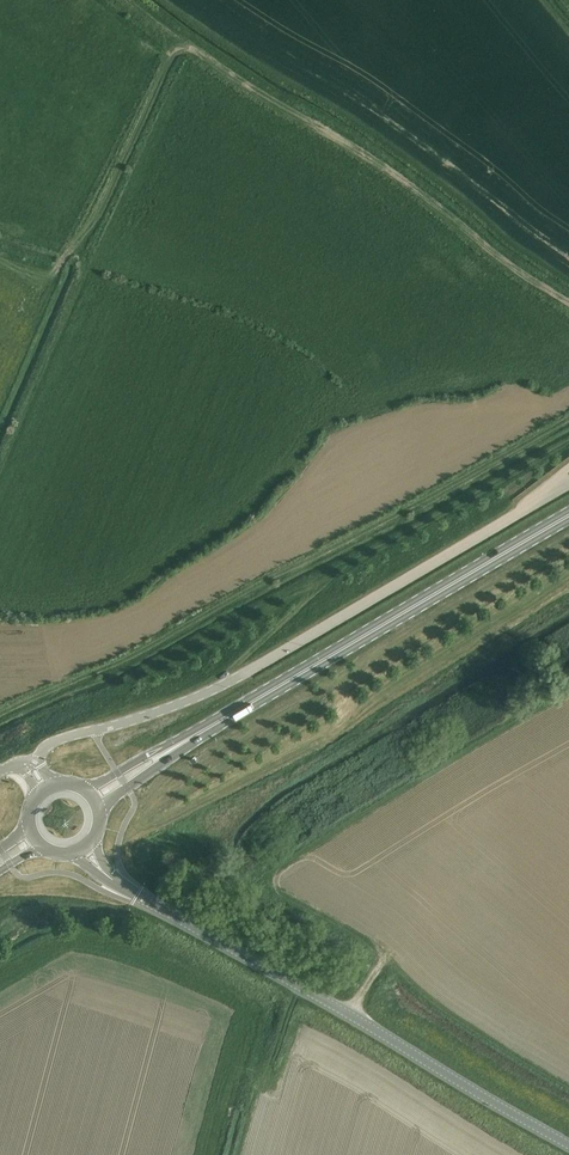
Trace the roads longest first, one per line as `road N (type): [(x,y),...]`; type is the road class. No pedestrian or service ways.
road 1 (unclassified): [(31,766),(52,743),(221,689),(568,485)]
road 2 (unclassified): [(568,1145),(105,874)]
road 3 (primary): [(192,737),(568,519)]

